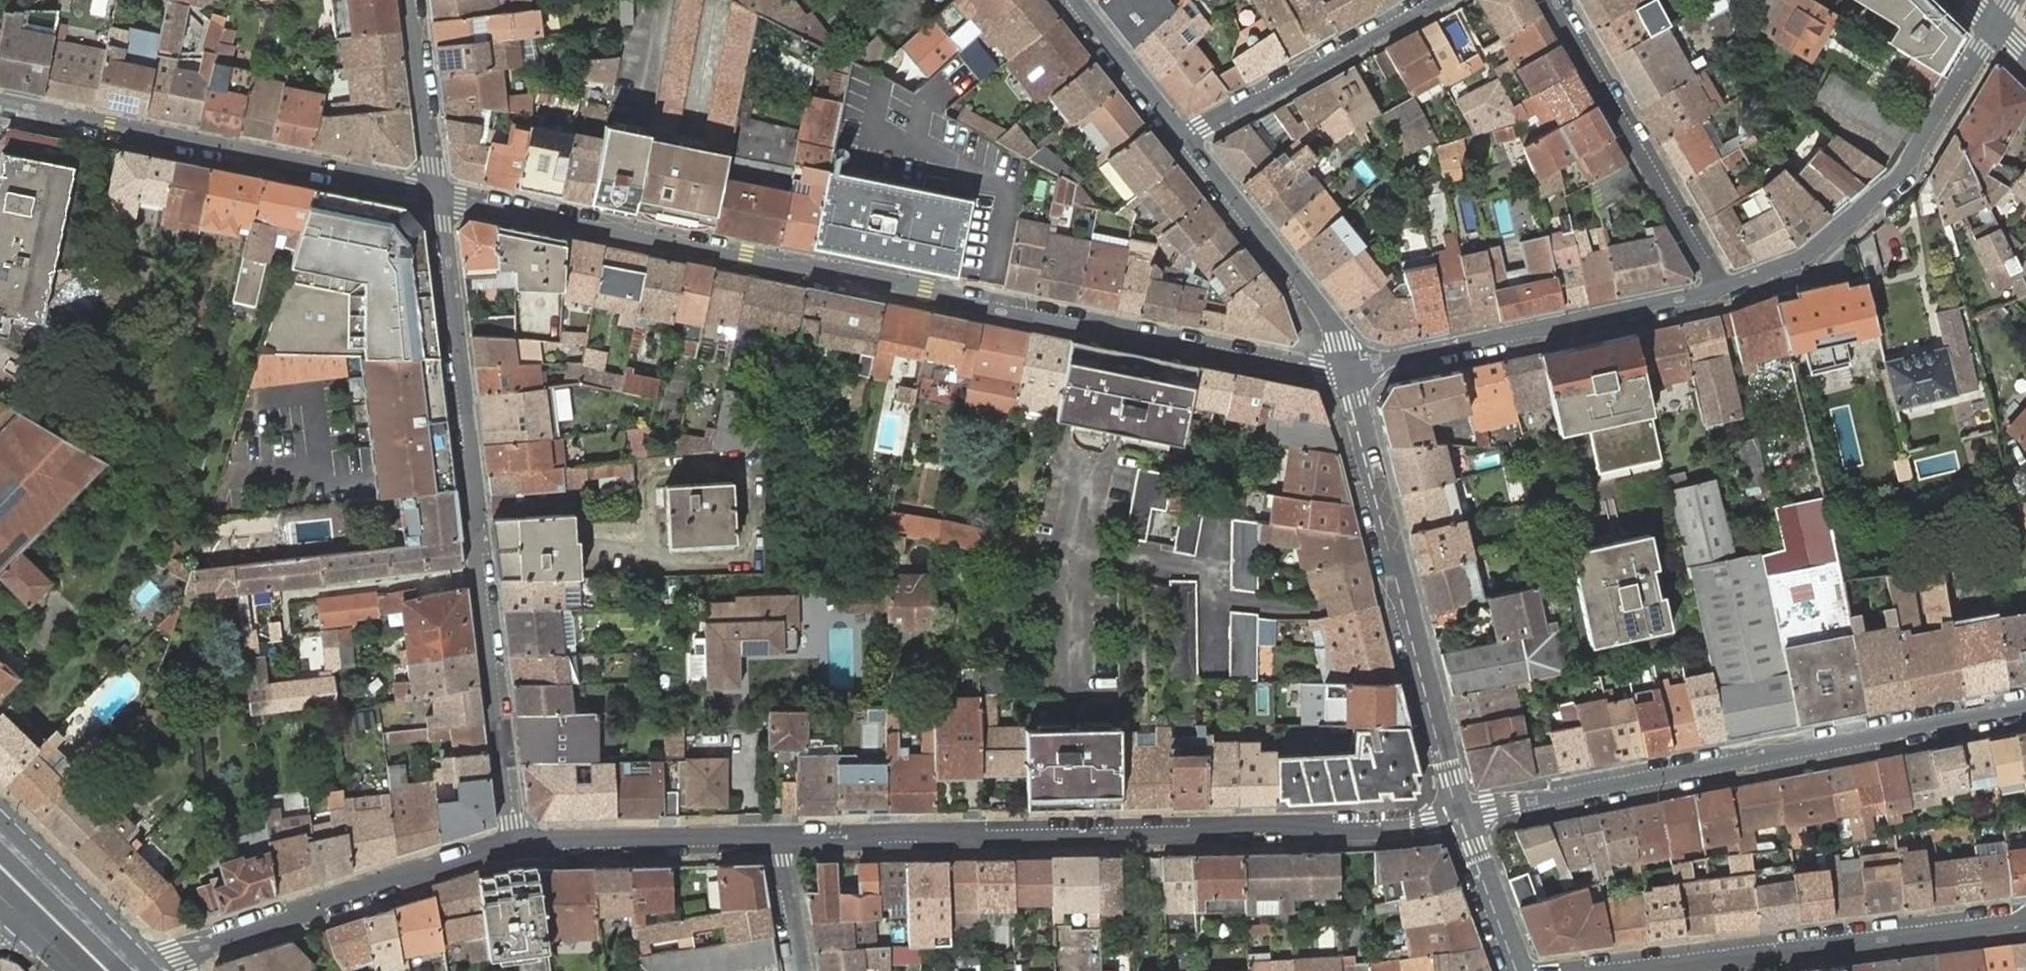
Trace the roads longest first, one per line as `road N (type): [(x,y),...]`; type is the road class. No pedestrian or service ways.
road 1 (residential): [(435,192),(1318,373),(1347,370)]
road 2 (residential): [(783,842),(1357,830),(1462,816)]
road 3 (residential): [(435,192),(516,848)]
road 4 (residential): [(1462,816),(2025,707)]
road 5 (residential): [(1462,816),(1347,370)]
road 6 (residential): [(0,102),(435,192)]
road 7 (residential): [(2025,919),(1613,970)]
road 8 (residential): [(1717,291),(1804,258),(1894,180),(1991,22)]
road 9 (residential): [(1347,370),(1717,291)]
road 10 (residential): [(159,970),(175,958),(516,848)]
road 11 (residential): [(1551,0),(1717,291)]
road 12 (residential): [(1438,0),(1189,140)]
road 13 (residential): [(1347,370),(1334,323),(1189,140)]
road 14 (residential): [(516,848),(783,842)]
road 15 (secondary): [(154,970),(0,813)]
road 16 (residential): [(410,0),(435,192)]
road 17 (residential): [(1189,140),(1074,0)]
road 18 (primary): [(122,970),(0,852)]
road 19 (residential): [(1519,970),(1462,816)]
road 20 (primary): [(0,878),(95,970)]
road 21 (residential): [(783,842),(803,970)]

